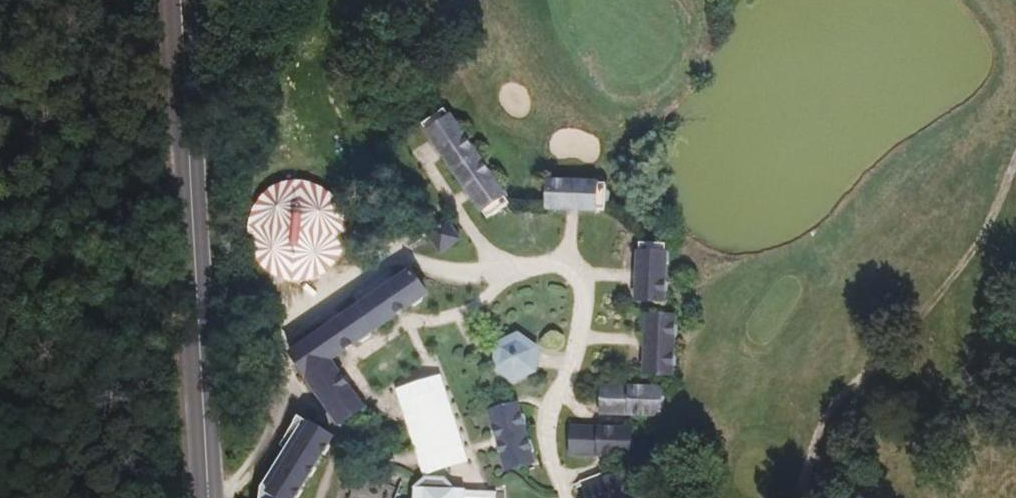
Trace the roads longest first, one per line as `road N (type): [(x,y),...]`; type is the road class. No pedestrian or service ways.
road 1 (tertiary): [(211,497),(183,0)]

